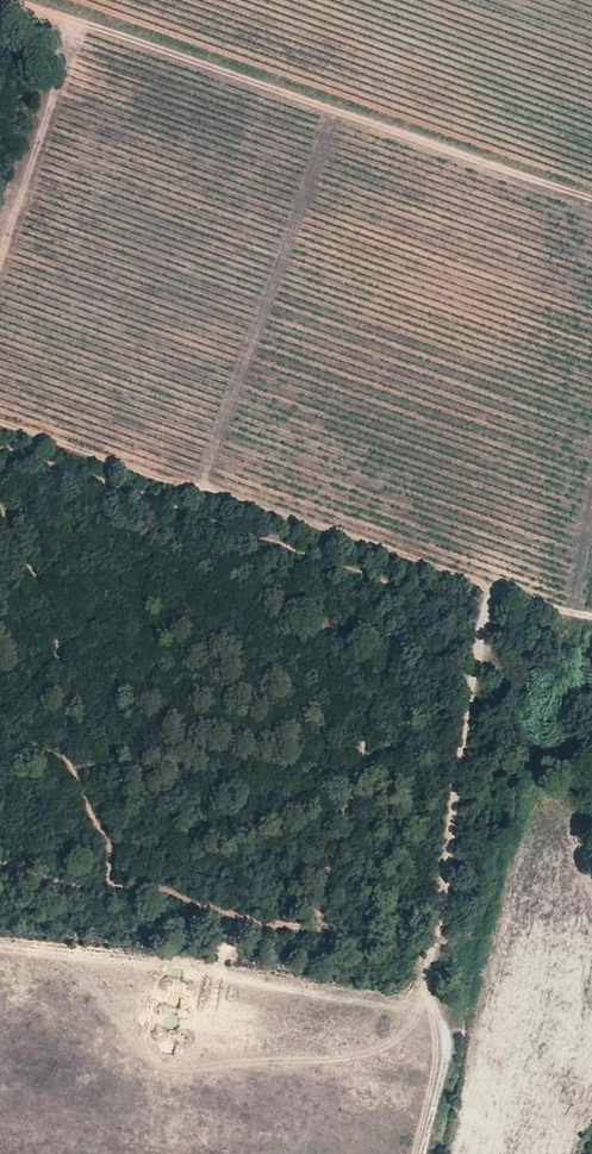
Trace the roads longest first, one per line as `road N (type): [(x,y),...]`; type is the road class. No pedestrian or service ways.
road 1 (track): [(0,446),(222,496),(591,619)]
road 2 (track): [(591,197),(17,0)]
road 3 (track): [(423,1153),(445,1041),(426,973),(486,585)]
road 4 (track): [(5,0),(43,27),(56,79),(0,233)]

